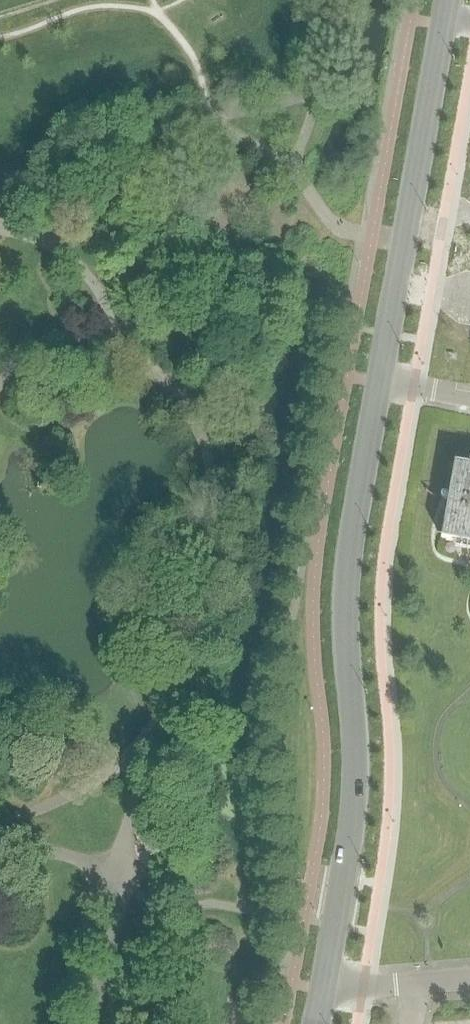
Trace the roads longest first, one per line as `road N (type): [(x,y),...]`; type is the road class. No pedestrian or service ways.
road 1 (tertiary): [(323,987),(355,781),(348,570),(379,383)]
road 2 (tertiary): [(379,383),(448,0)]
road 3 (unclassified): [(323,987),(469,978)]

